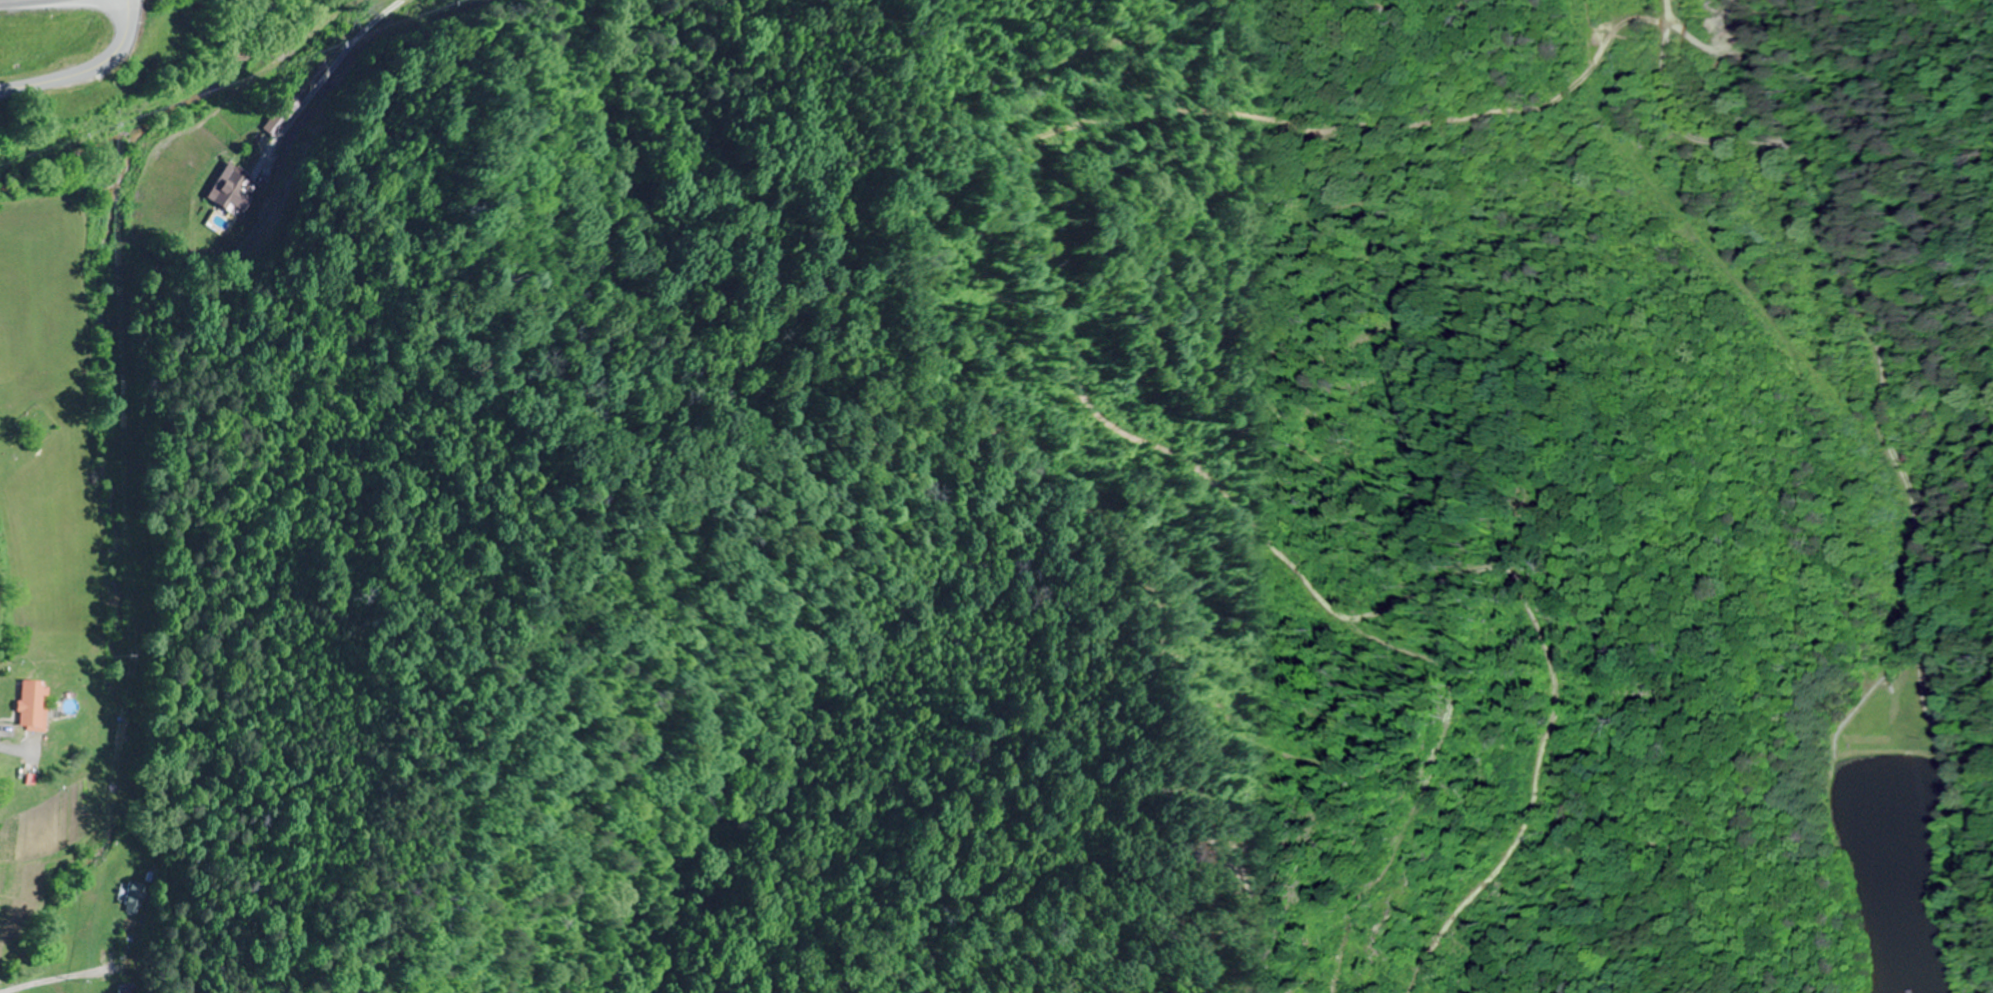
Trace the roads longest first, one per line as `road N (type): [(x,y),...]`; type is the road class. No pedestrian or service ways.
road 1 (secondary): [(0,90),(104,60),(119,40),(122,0)]
road 2 (residential): [(0,992),(135,956)]

